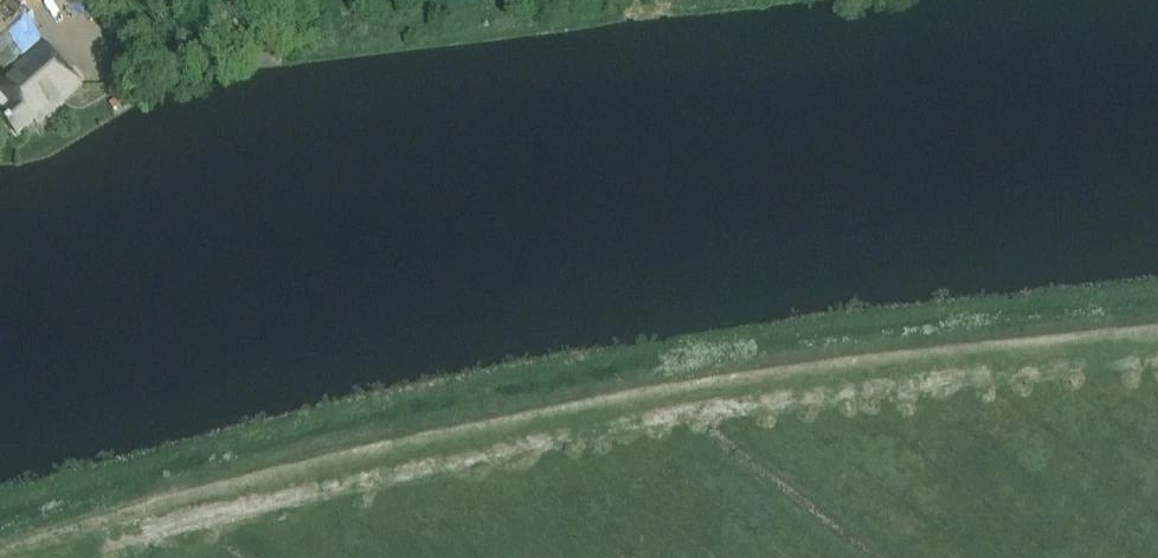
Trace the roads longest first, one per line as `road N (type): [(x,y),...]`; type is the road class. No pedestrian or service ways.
road 1 (unclassified): [(259,0),(144,66)]

